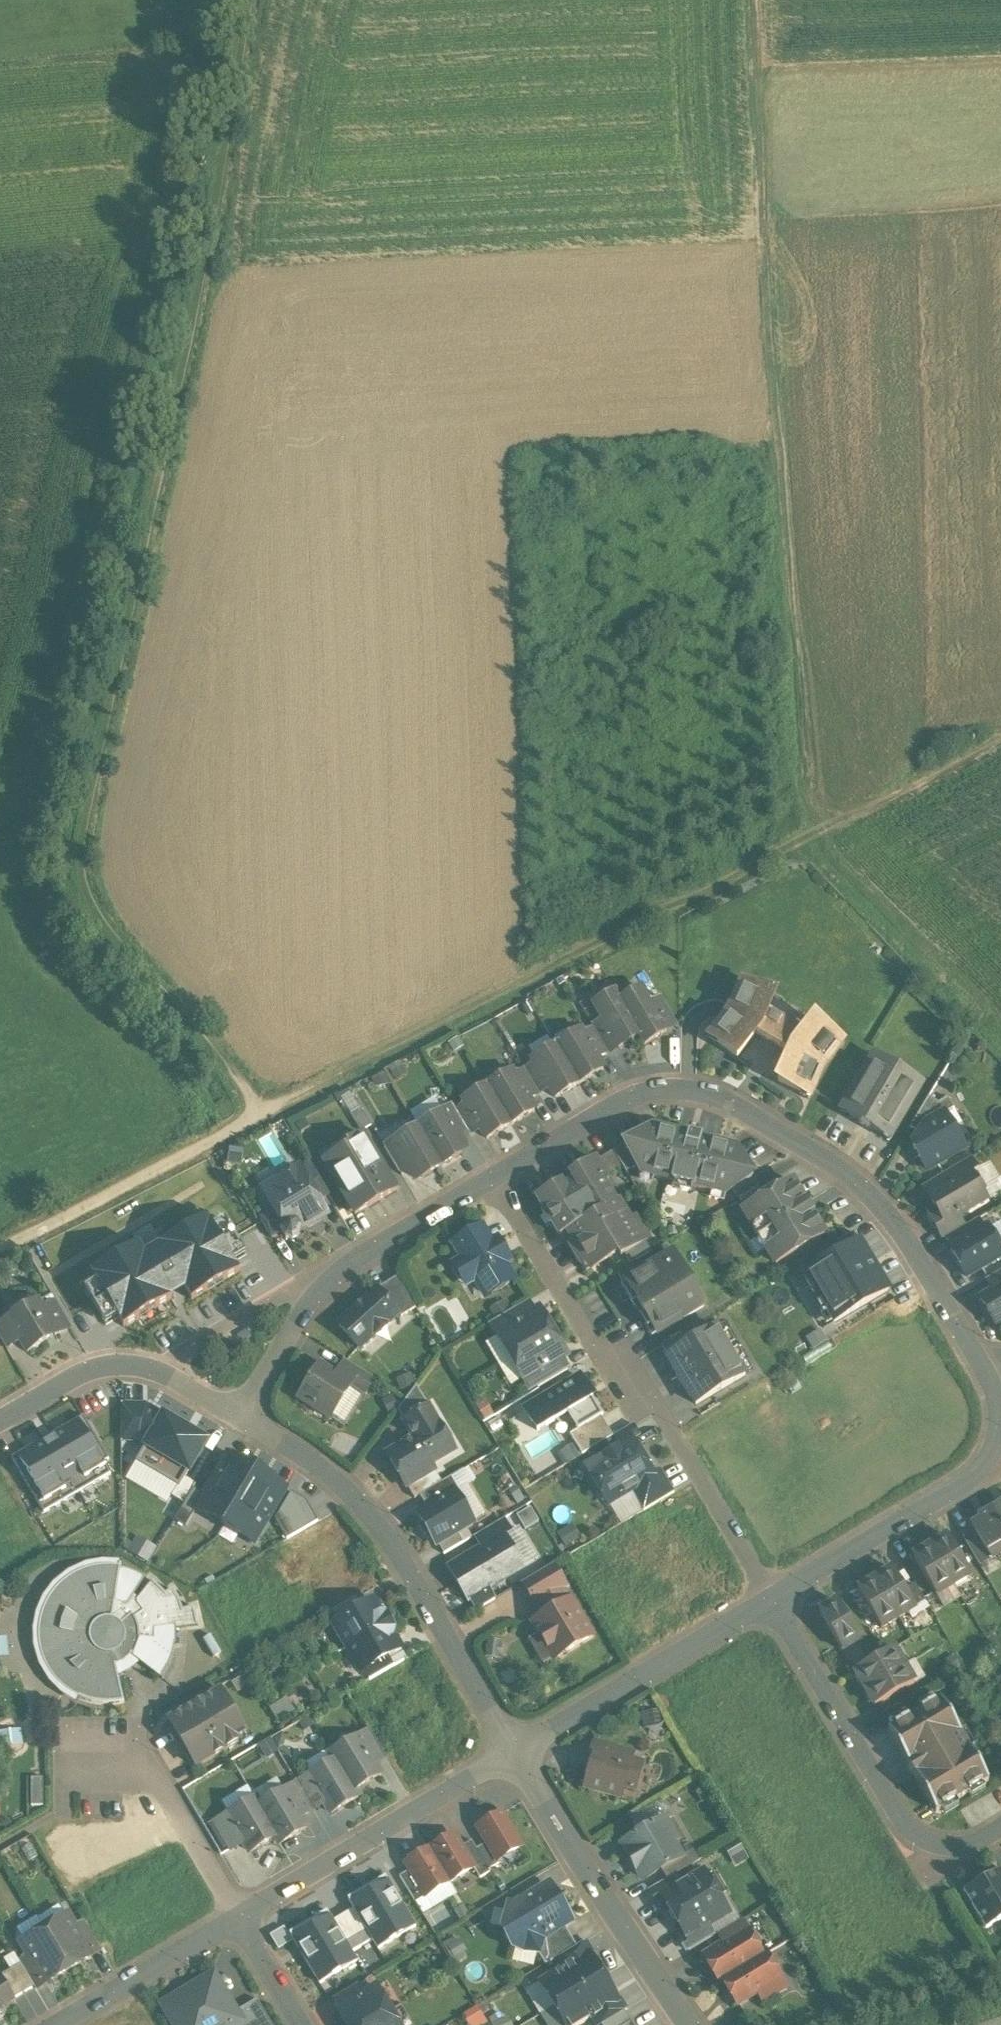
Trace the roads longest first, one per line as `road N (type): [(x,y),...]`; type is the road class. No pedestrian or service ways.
road 1 (track): [(258,0),(88,861),(90,898),(110,928),(273,1114)]
road 2 (track): [(764,0),(808,787),(826,836)]
road 3 (residential): [(496,1179),(624,1104),(661,1094),(711,1097),(875,1198),(901,1229),(984,1373)]
road 4 (track): [(273,1114),(826,836)]
road 5 (residential): [(768,1602),(663,1416),(594,1347),(496,1179)]
road 6 (residential): [(514,1755),(377,1525),(330,1477),(240,1420)]
road 7 (residential): [(768,1602),(906,1824),(927,1844),(959,1849),(1000,1829)]
road 8 (residential): [(240,1420),(316,1287),(496,1179)]
road 9 (residential): [(984,1373),(995,1436),(978,1479),(768,1602)]
road 10 (residential): [(693,2024),(514,1755)]
road 11 (residential): [(240,1918),(514,1755)]
road 12 (track): [(0,1256),(273,1114)]
road 13 (residential): [(768,1602),(514,1755)]
road 14 (residential): [(240,1420),(129,1367),(85,1375),(0,1424)]
road 15 (track): [(1000,1028),(826,836)]
road 16 (residential): [(240,1918),(165,1788),(107,1766)]
road 17 (residential): [(57,2024),(240,1918)]
road 18 (track): [(826,836),(1000,749)]
road 19 (residential): [(302,2024),(240,1918)]

